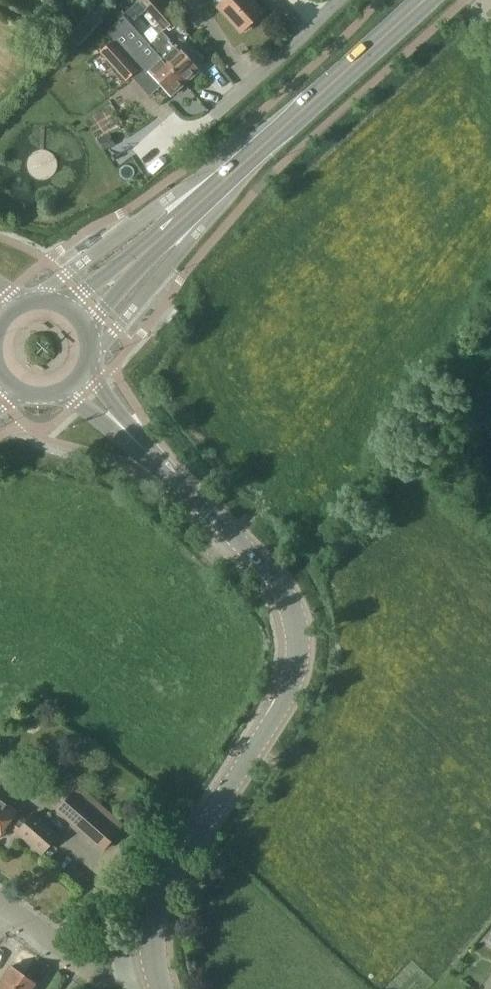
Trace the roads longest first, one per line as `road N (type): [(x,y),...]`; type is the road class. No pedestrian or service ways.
road 1 (tertiary): [(155,983),(152,925),(161,894),(287,696),(300,653),(295,613),(266,567),(78,380)]
road 2 (secondary): [(132,264),(425,0)]
road 3 (unclassified): [(155,983),(120,987),(0,905)]
road 4 (residential): [(217,112),(337,0)]

